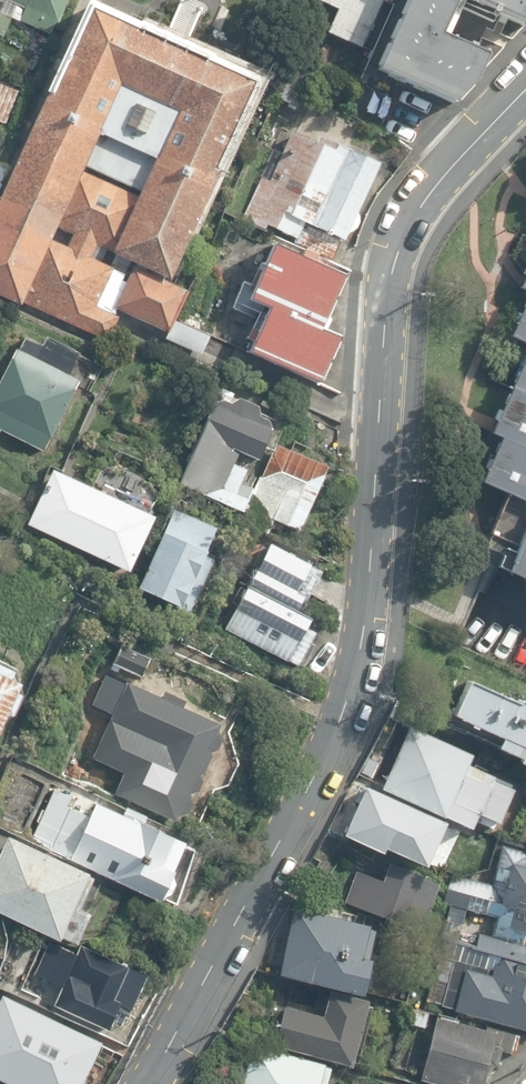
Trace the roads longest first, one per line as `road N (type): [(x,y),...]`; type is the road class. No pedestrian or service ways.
road 1 (residential): [(525,86),(433,189),(400,243),(388,294),(367,615),(344,715),(145,1083)]

